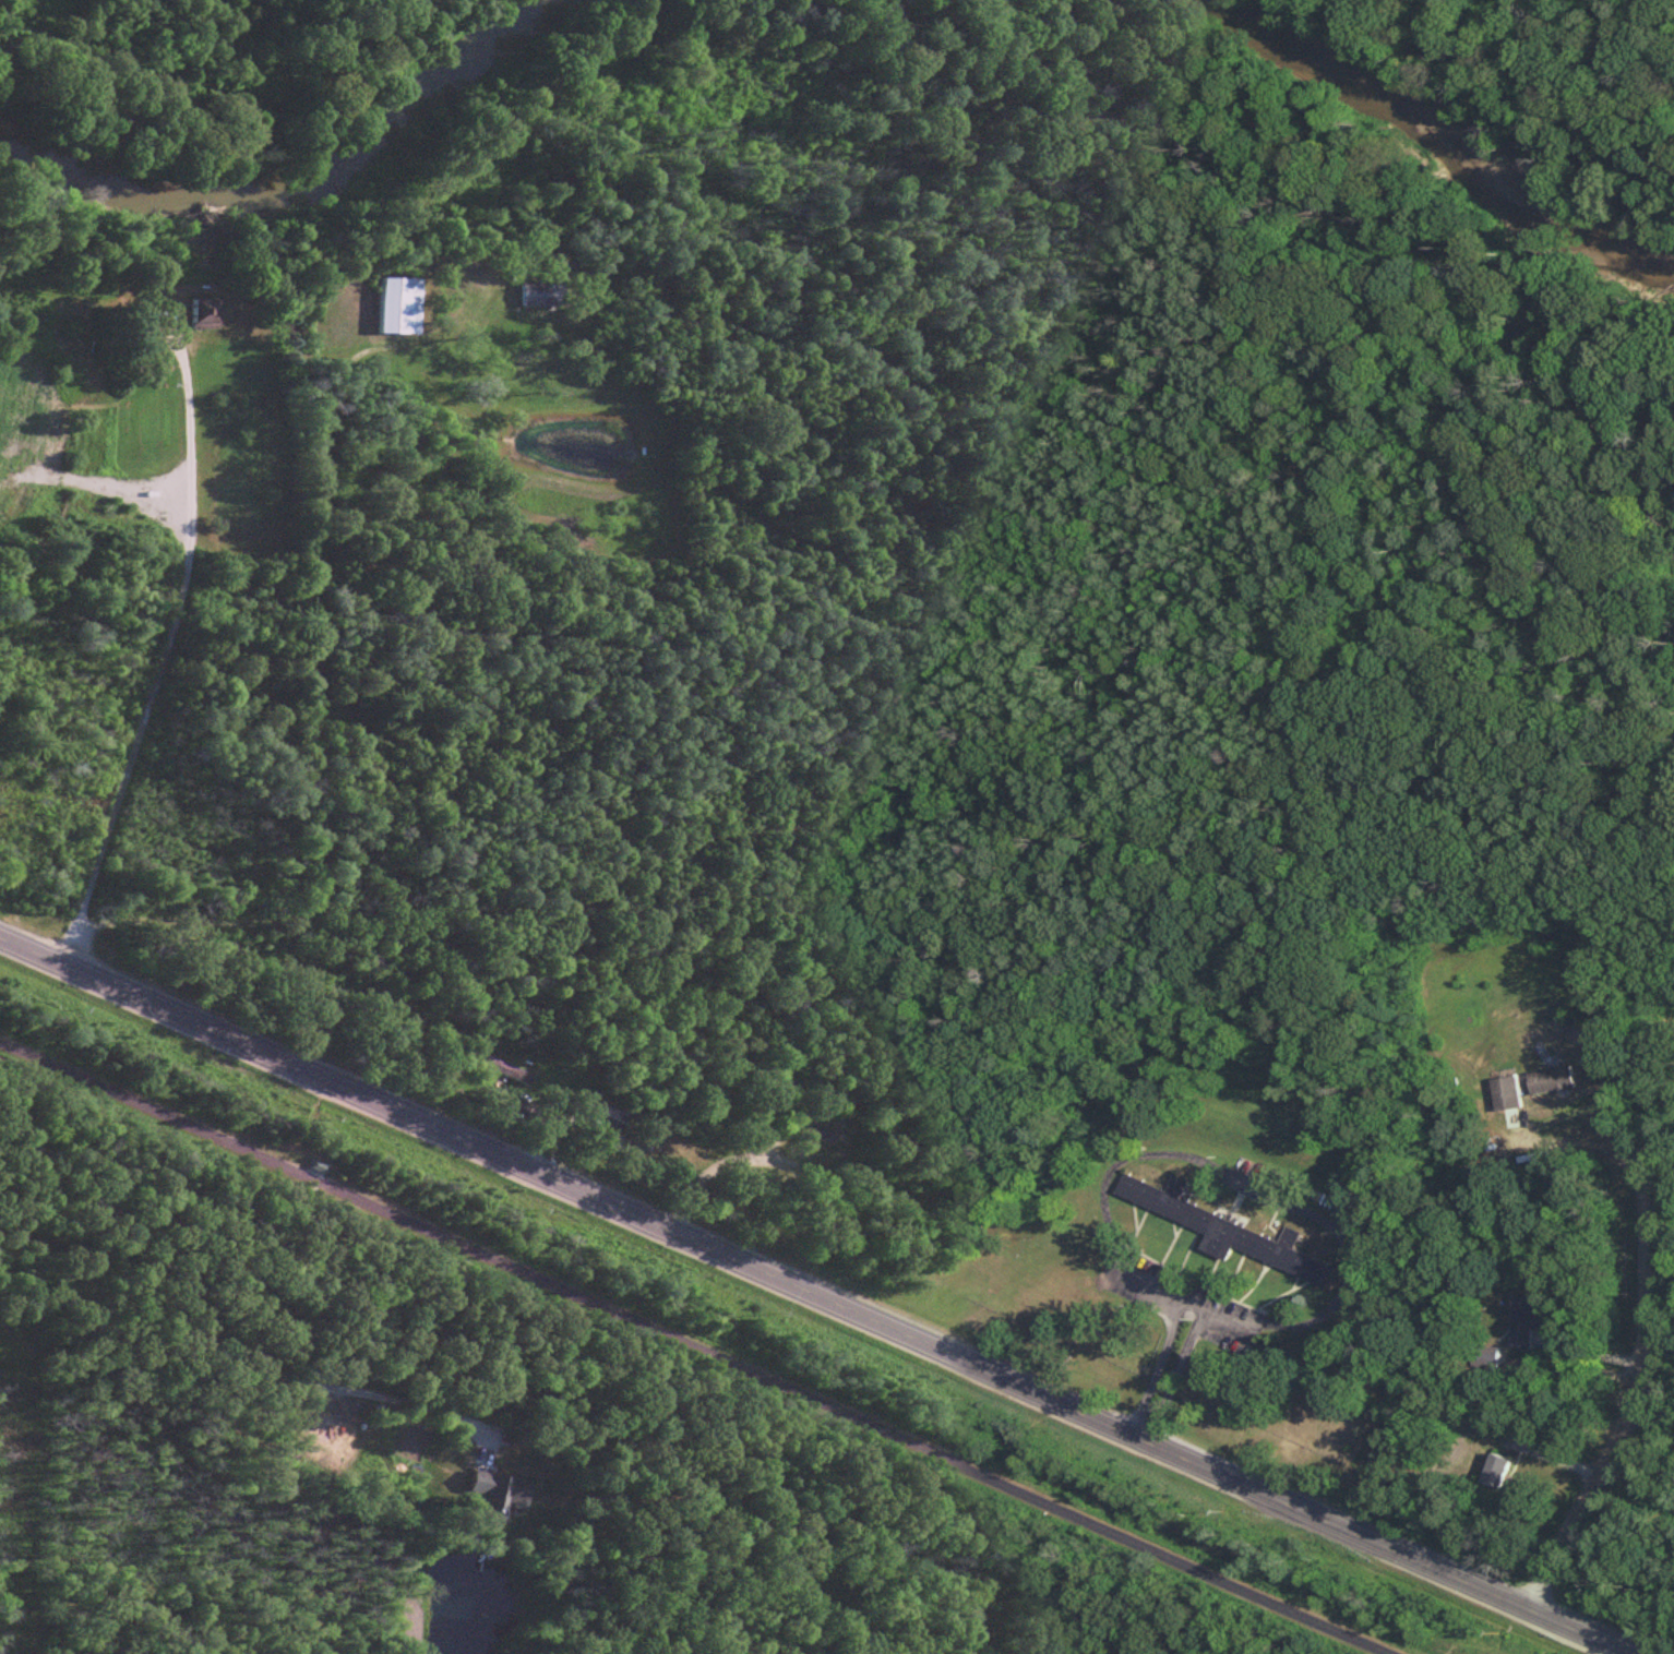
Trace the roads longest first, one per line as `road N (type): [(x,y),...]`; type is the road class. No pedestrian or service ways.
road 1 (tertiary): [(1634,1653),(0,938)]
road 2 (residential): [(599,1202),(681,801)]

